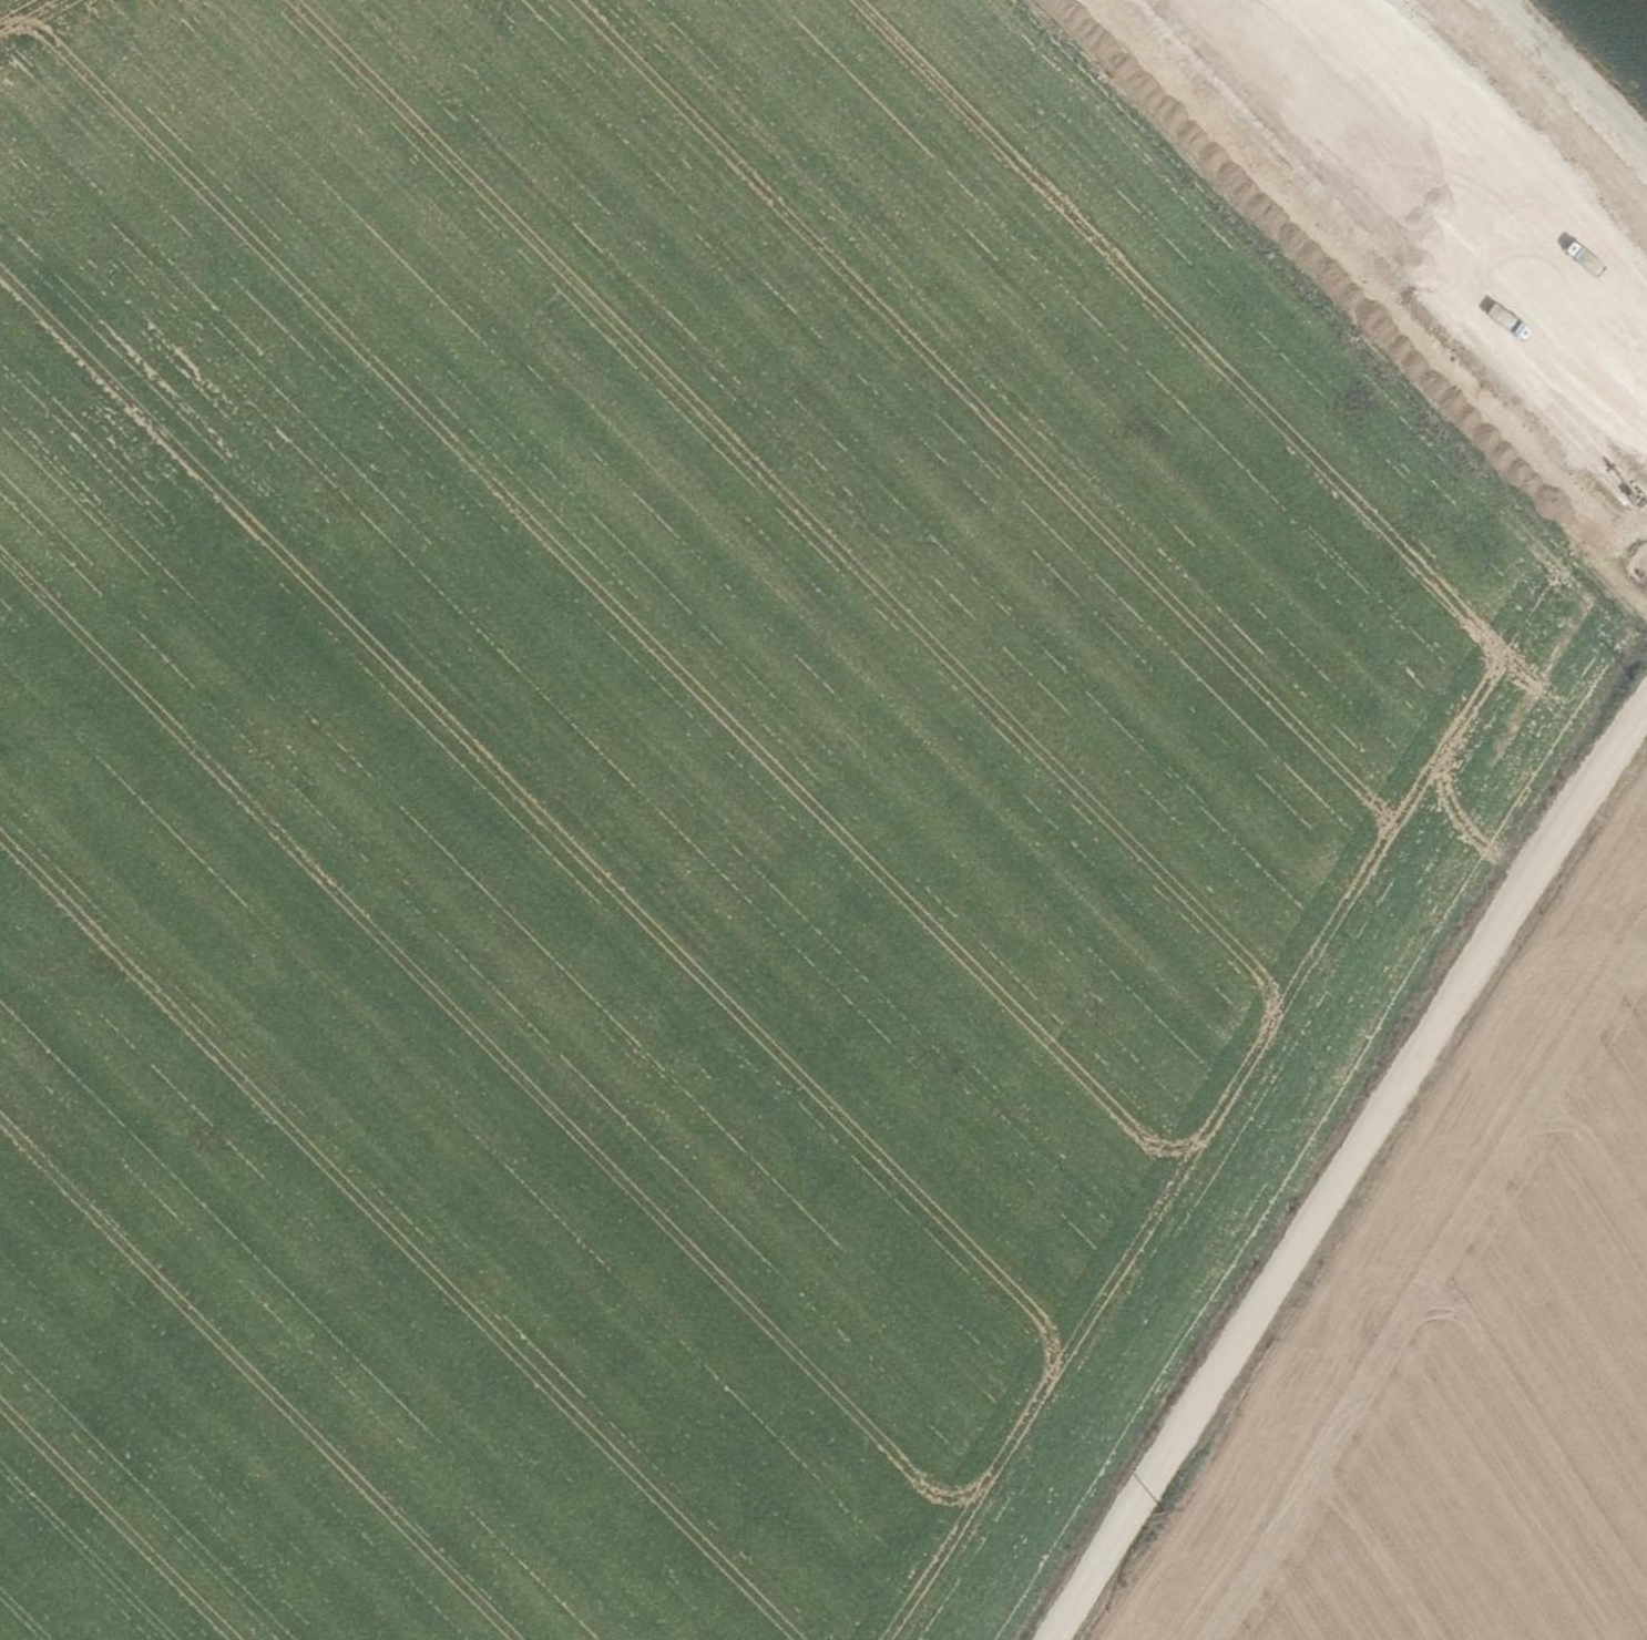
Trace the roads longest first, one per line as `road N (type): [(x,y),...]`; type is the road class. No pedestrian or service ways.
road 1 (track): [(1061,1639),(1646,733)]
road 2 (track): [(1646,269),(1418,0)]

